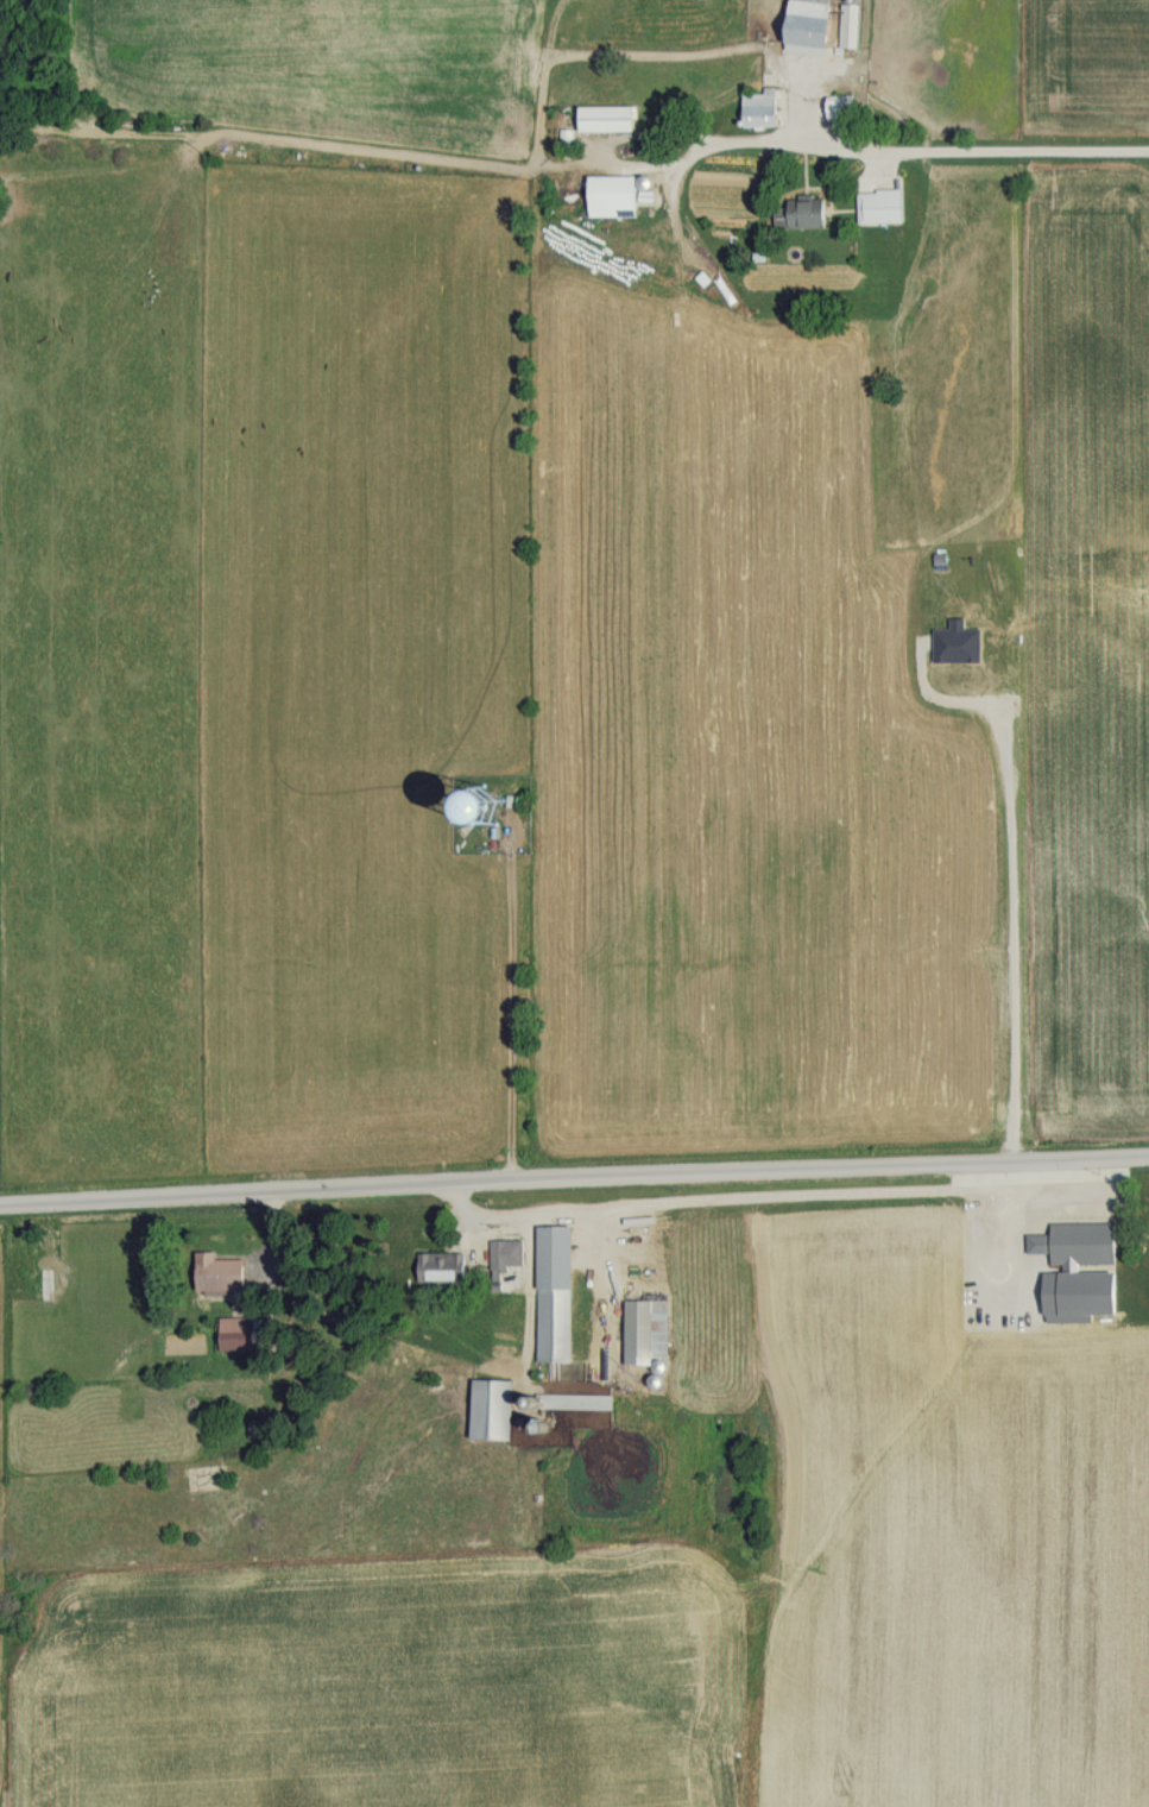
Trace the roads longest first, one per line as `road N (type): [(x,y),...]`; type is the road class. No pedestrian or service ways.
road 1 (residential): [(0,1205),(354,1182),(1148,1162)]

